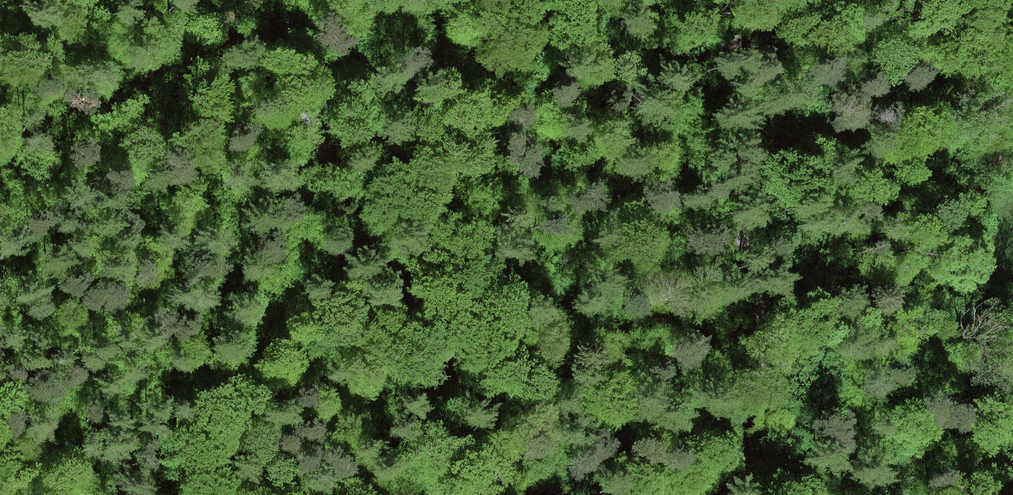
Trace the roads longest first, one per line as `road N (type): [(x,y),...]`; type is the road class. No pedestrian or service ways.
road 1 (track): [(520,494),(413,334),(323,151),(252,55),(185,0)]
road 2 (track): [(414,0),(490,73),(556,157),(615,192),(748,398)]
road 3 (track): [(736,0),(736,202),(765,342),(742,413),(721,447),(711,494)]

